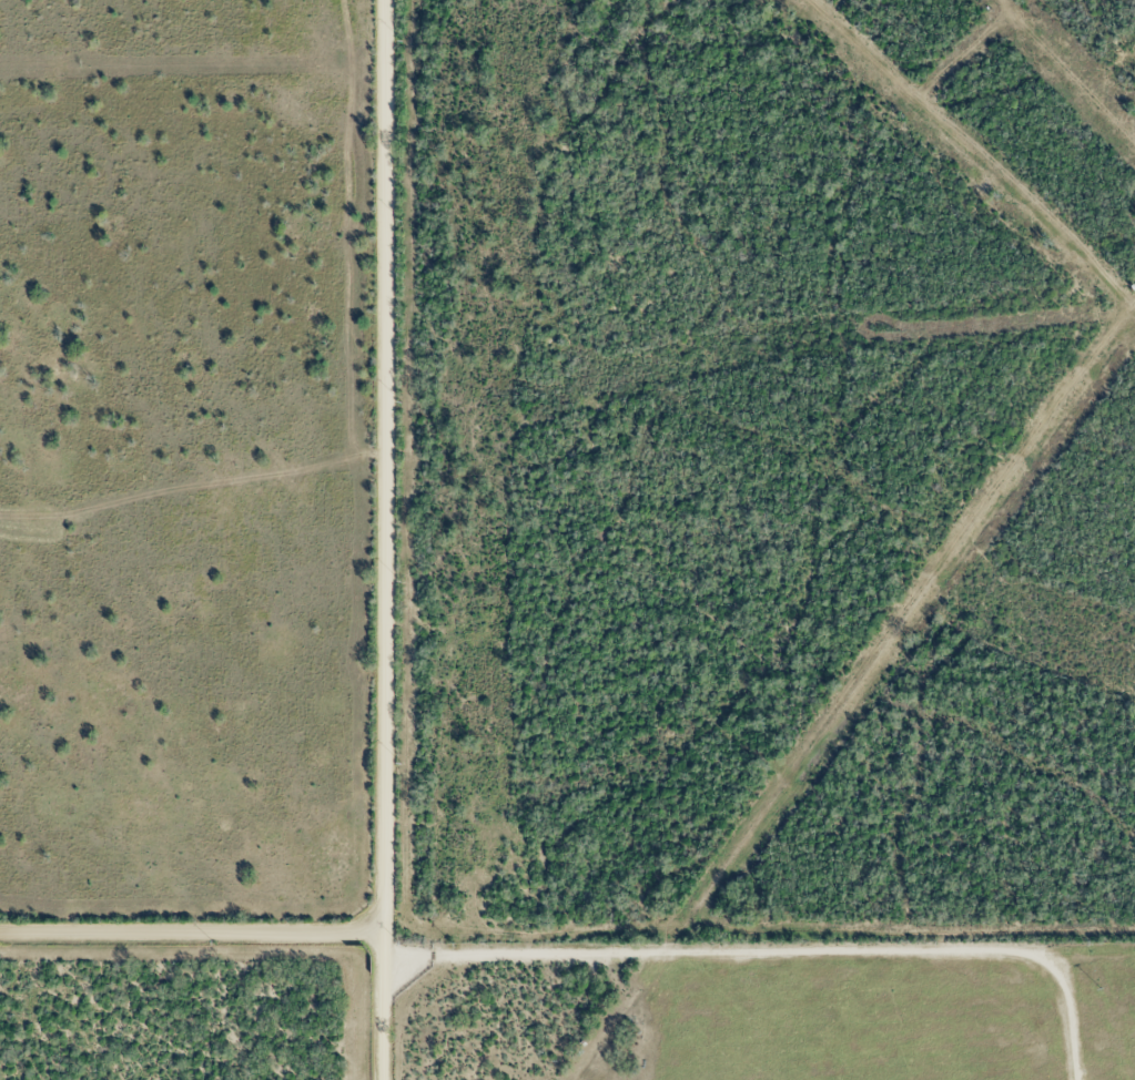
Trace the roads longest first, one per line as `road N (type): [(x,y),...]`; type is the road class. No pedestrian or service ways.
road 1 (residential): [(383,1079),(383,0)]
road 2 (track): [(383,951),(1014,947),(1041,957),(1063,984),(1077,1079)]
road 3 (residential): [(0,928),(383,928)]

